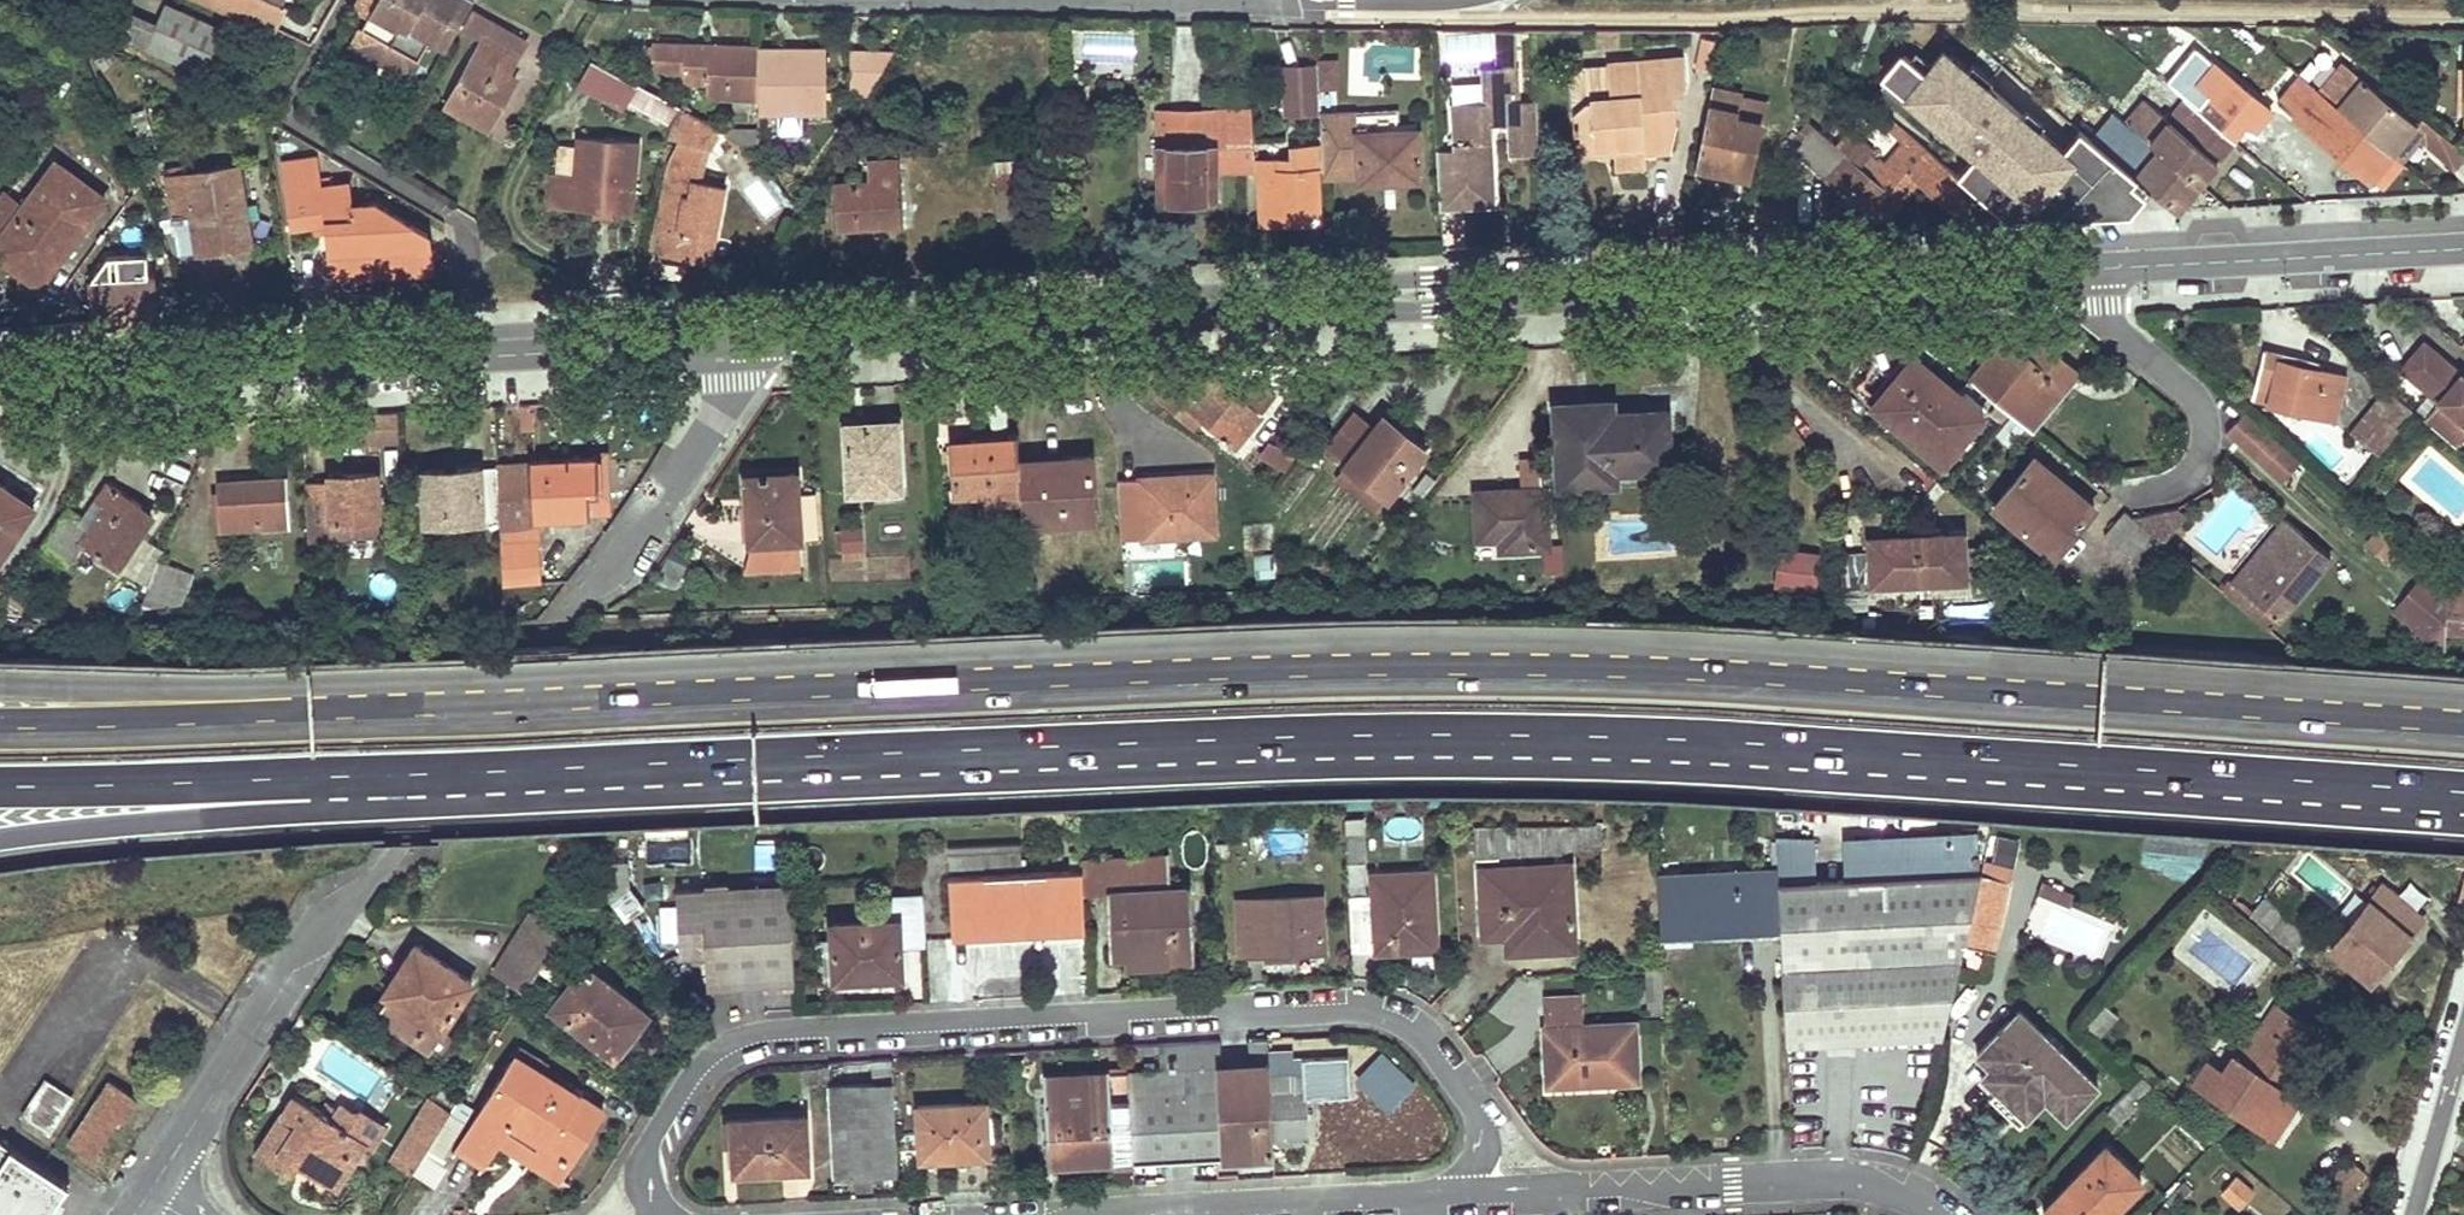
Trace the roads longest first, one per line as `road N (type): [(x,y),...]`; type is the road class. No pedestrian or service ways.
road 1 (trunk): [(481,768),(1478,730),(1796,738),(2463,788)]
road 2 (trunk): [(2463,733),(1688,681),(1411,674),(500,712)]
road 3 (residential): [(2092,272),(735,344)]
road 4 (residential): [(145,1198),(313,943),(378,874),(632,545),(731,397),(735,344)]
road 5 (residential): [(1936,1214),(1879,1187),(1820,1180),(1447,1193),(1122,1214)]
road 6 (residential): [(735,344),(0,384)]
road 7 (trunk): [(500,712),(320,688),(0,687)]
road 8 (trunk): [(500,712),(0,728)]
road 9 (trunk): [(0,836),(481,768)]
road 10 (trunk): [(0,779),(481,768)]
road 11 (residential): [(2463,251),(2092,272)]
road 12 (residential): [(2092,272),(2102,325),(2183,389),(2203,422),(2193,472),(2177,486),(2135,499)]
road 13 (residential): [(1304,0),(1276,7),(1006,0)]
road 14 (track): [(1718,292),(1901,489)]
road 15 (residential): [(2413,1214),(2463,1029)]

